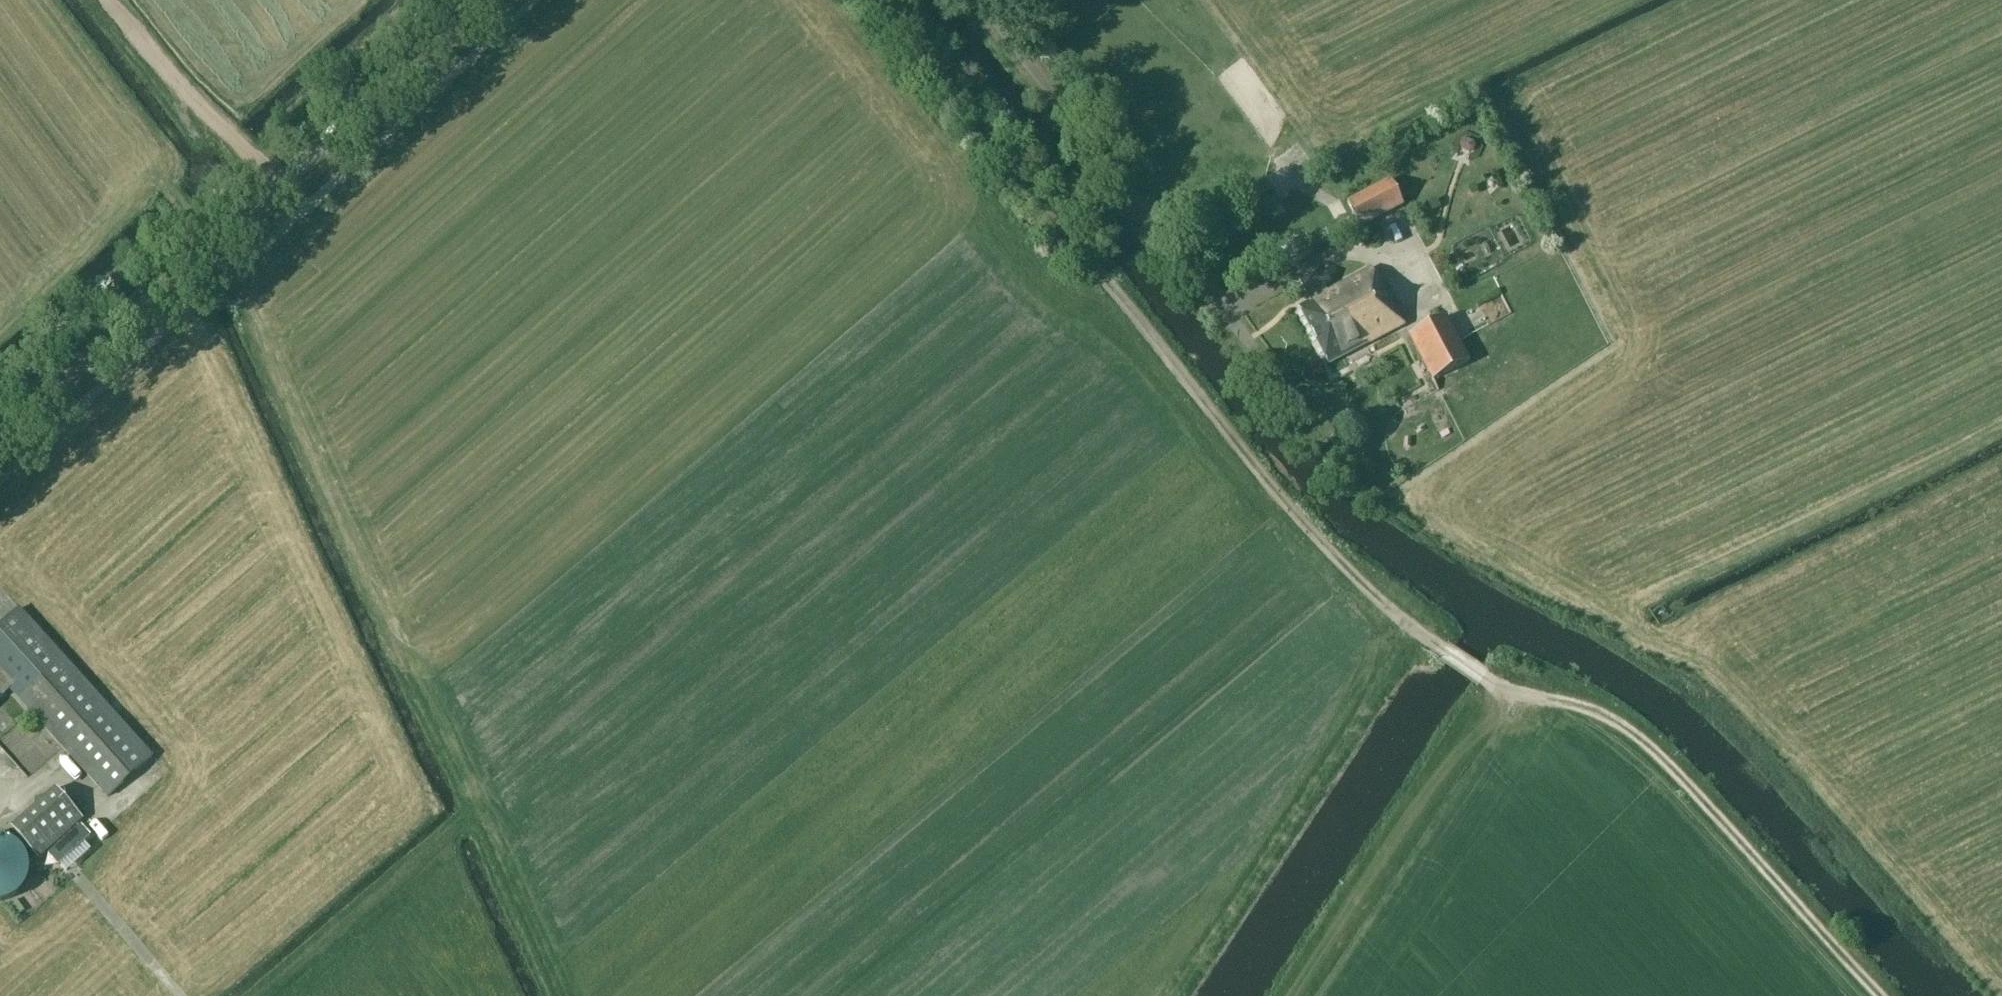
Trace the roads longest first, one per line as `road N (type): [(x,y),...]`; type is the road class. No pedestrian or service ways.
road 1 (track): [(880,0),(1259,472),(1358,581),(1496,687),(1601,715),(1632,733),(1880,995)]
road 2 (tertiary): [(0,440),(481,0)]

